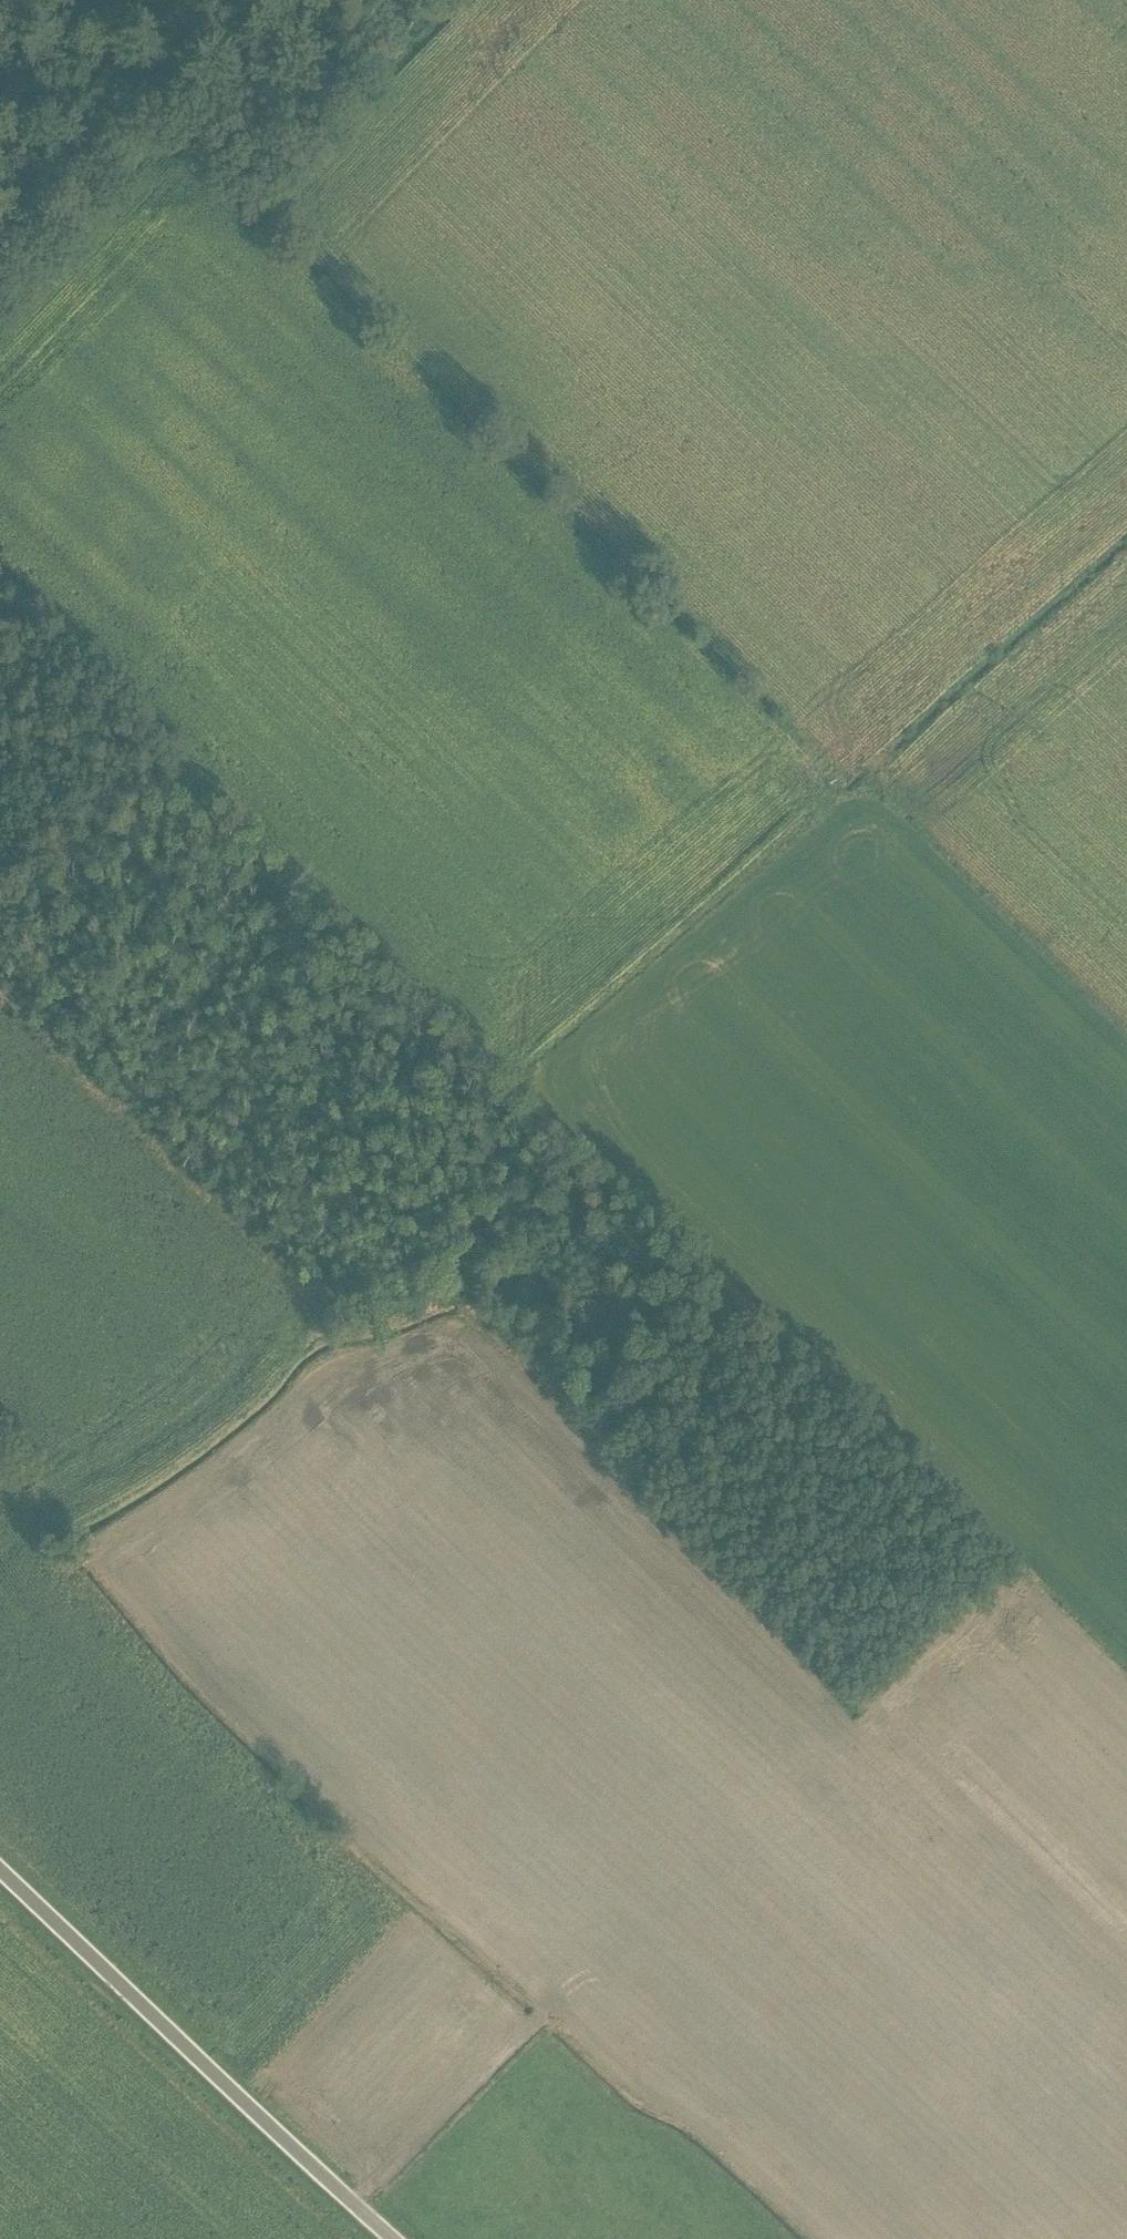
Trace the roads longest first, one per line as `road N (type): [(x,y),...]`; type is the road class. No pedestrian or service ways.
road 1 (unclassified): [(394,2238),(0,1870)]

